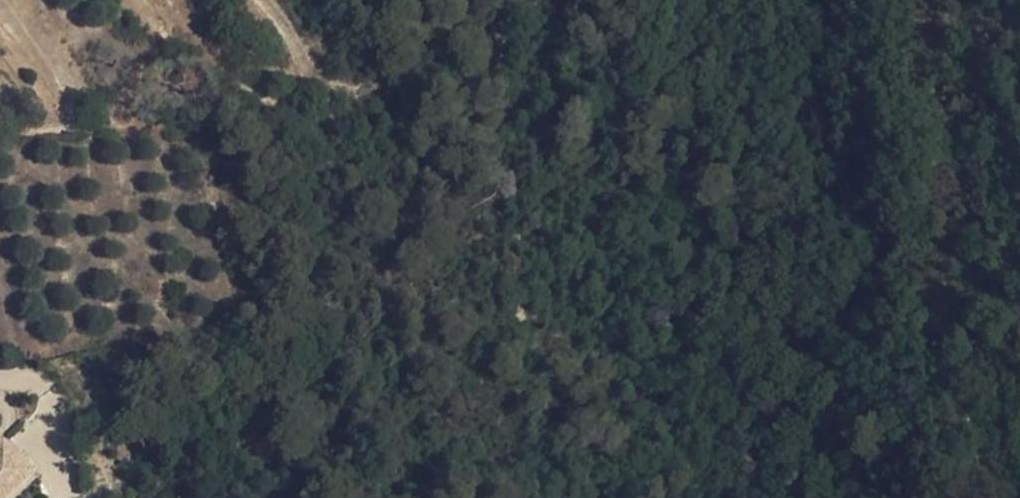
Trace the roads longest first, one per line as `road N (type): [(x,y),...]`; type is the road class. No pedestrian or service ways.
road 1 (residential): [(74,497),(46,405),(20,386),(0,384)]

